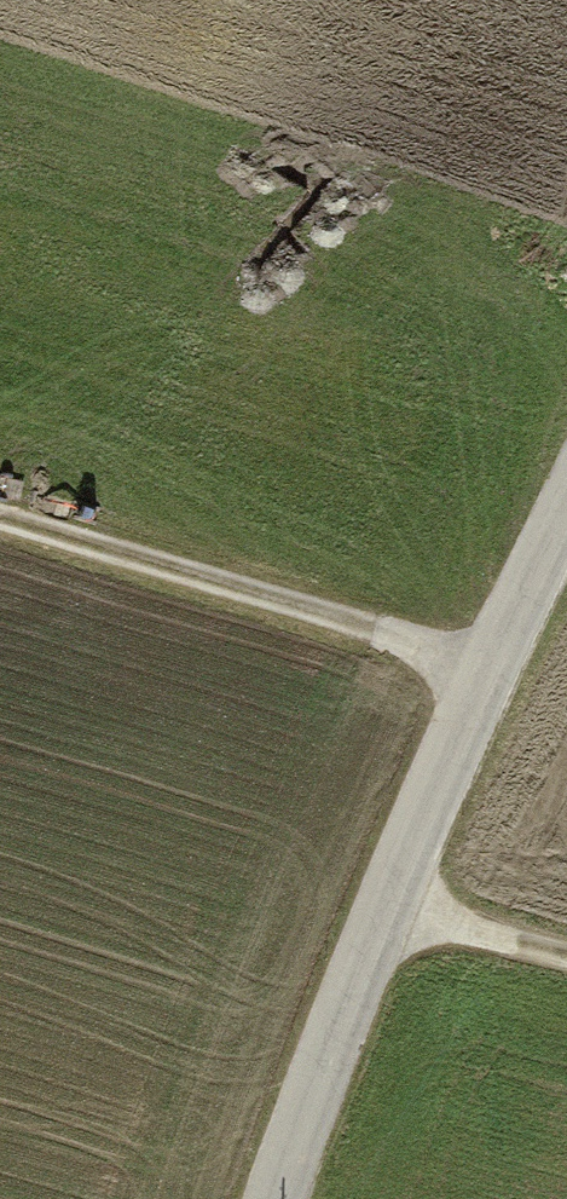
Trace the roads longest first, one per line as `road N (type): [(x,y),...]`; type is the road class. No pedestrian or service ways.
road 1 (tertiary): [(287,1198),(391,920),(566,534)]
road 2 (track): [(0,529),(495,683)]
road 3 (track): [(566,967),(391,920)]

